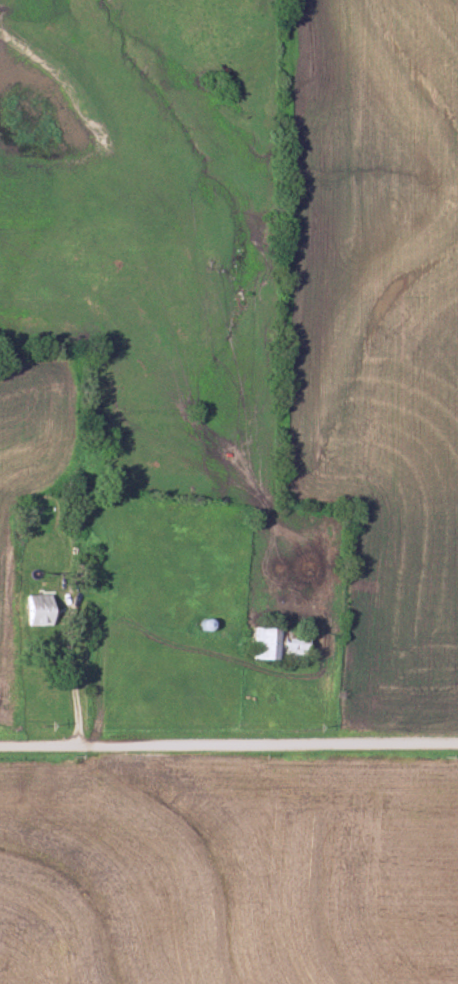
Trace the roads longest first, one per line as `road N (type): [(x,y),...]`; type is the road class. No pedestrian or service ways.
road 1 (residential): [(457,742),(0,745)]

